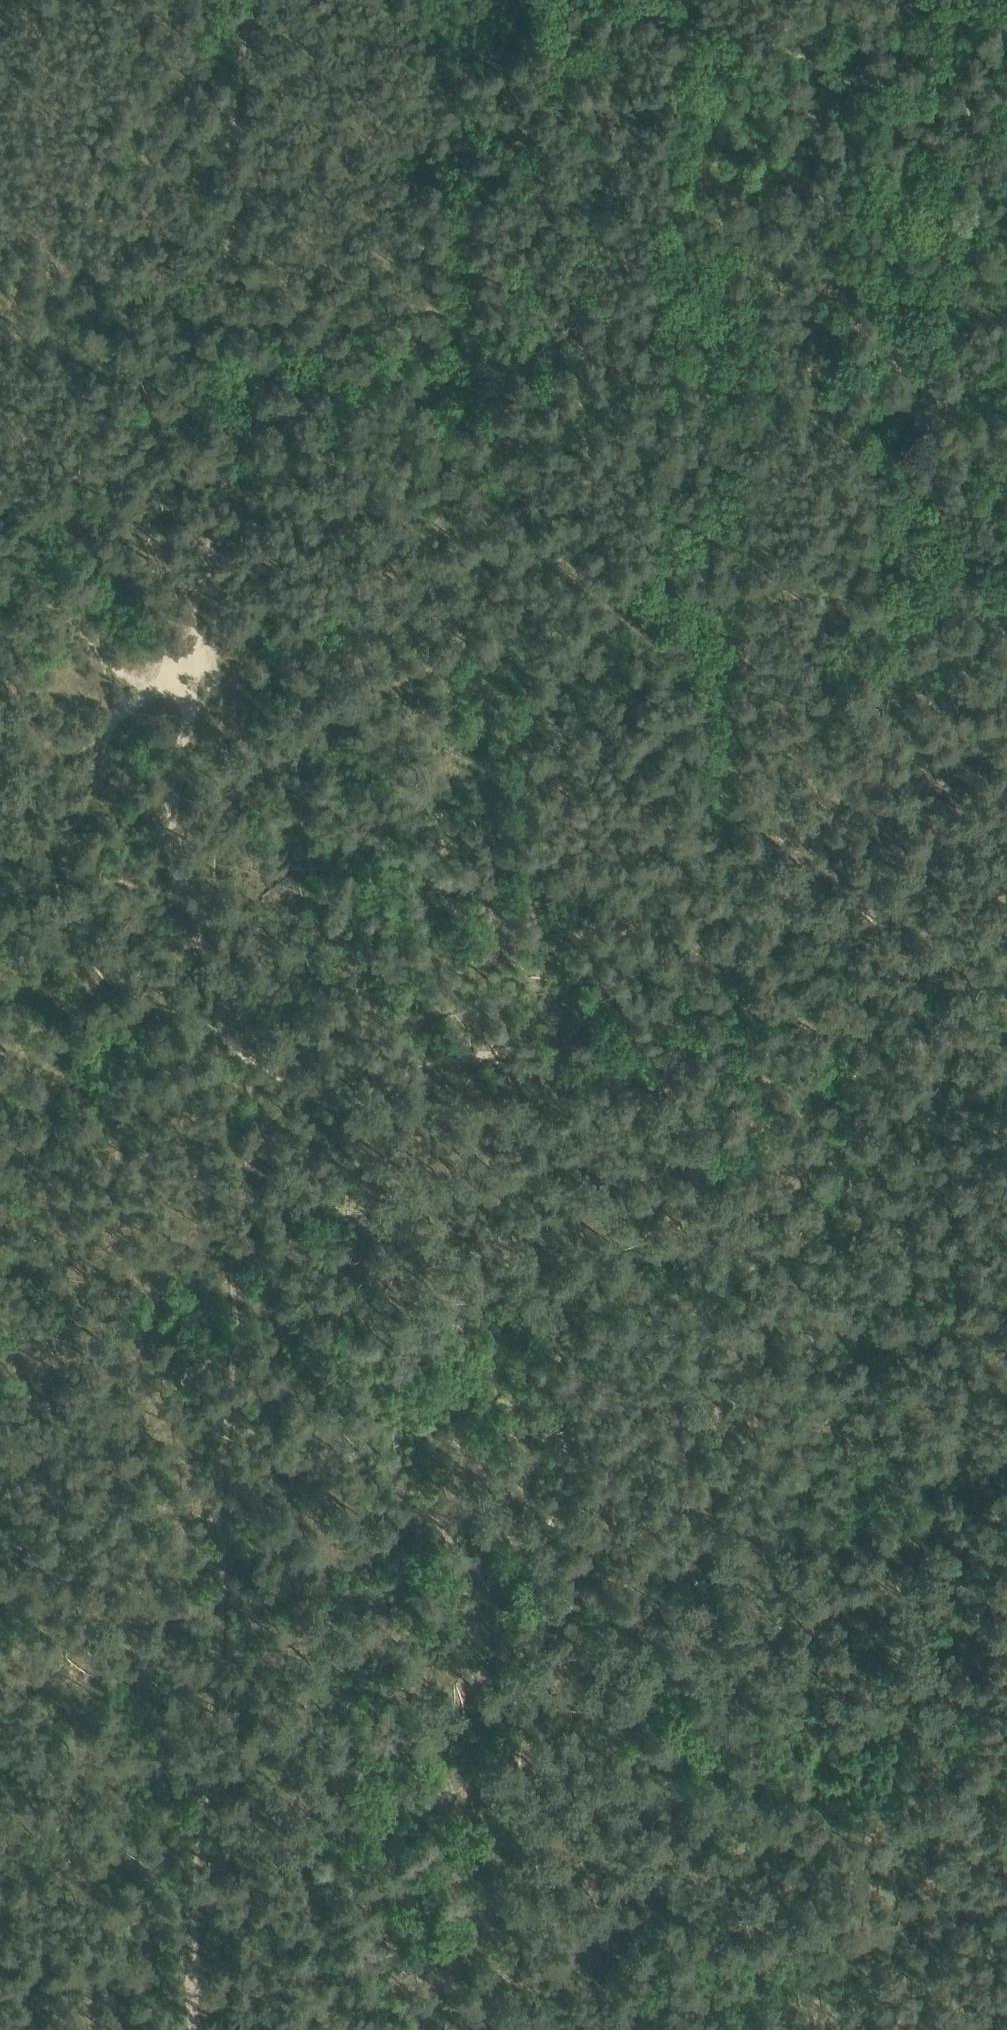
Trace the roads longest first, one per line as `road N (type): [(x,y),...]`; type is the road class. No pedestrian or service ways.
road 1 (track): [(1006,130),(628,14)]
road 2 (track): [(185,679),(153,682),(91,745),(0,746)]

